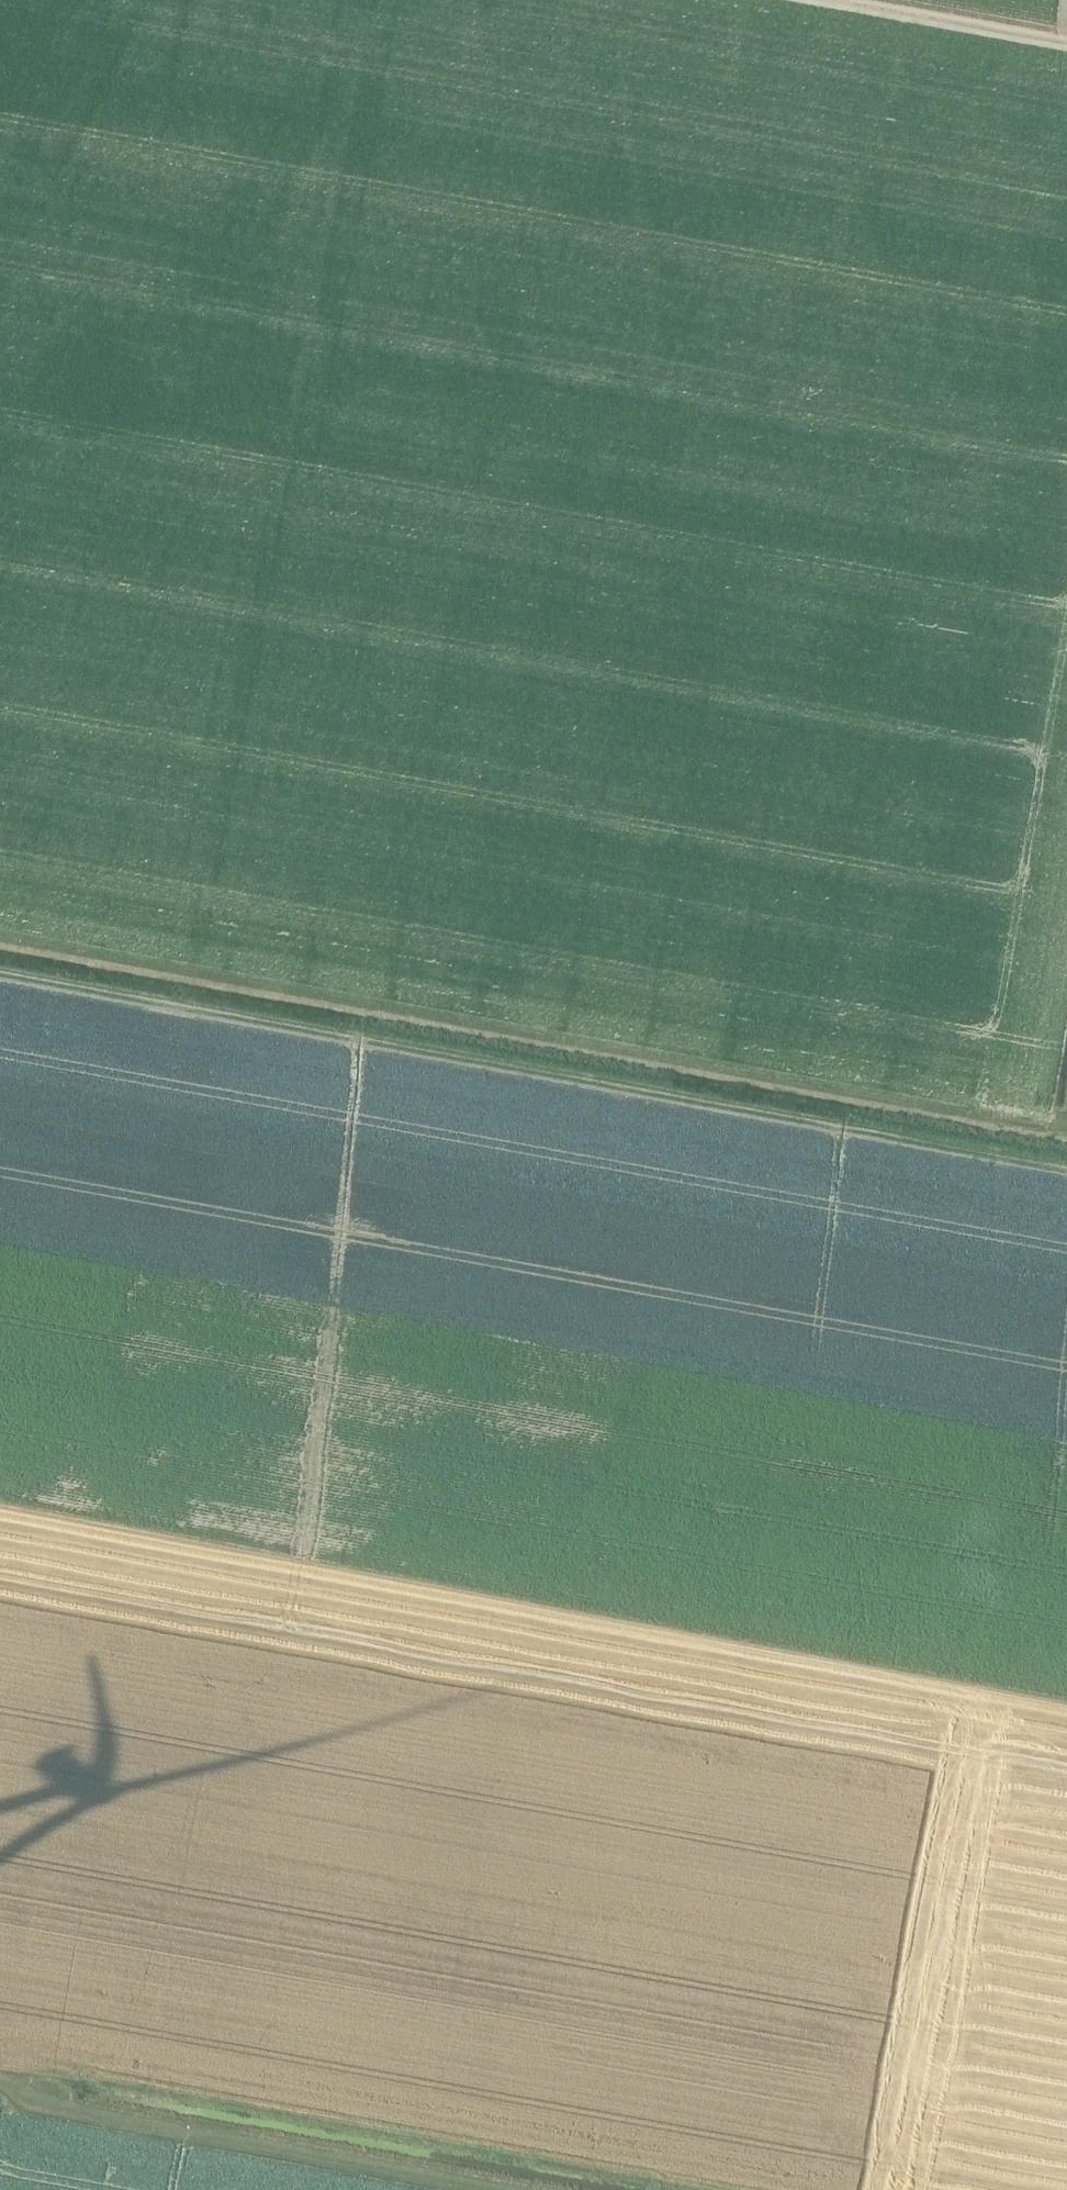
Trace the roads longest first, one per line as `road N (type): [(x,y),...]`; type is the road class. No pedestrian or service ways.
road 1 (track): [(485,2189),(0,2102)]

